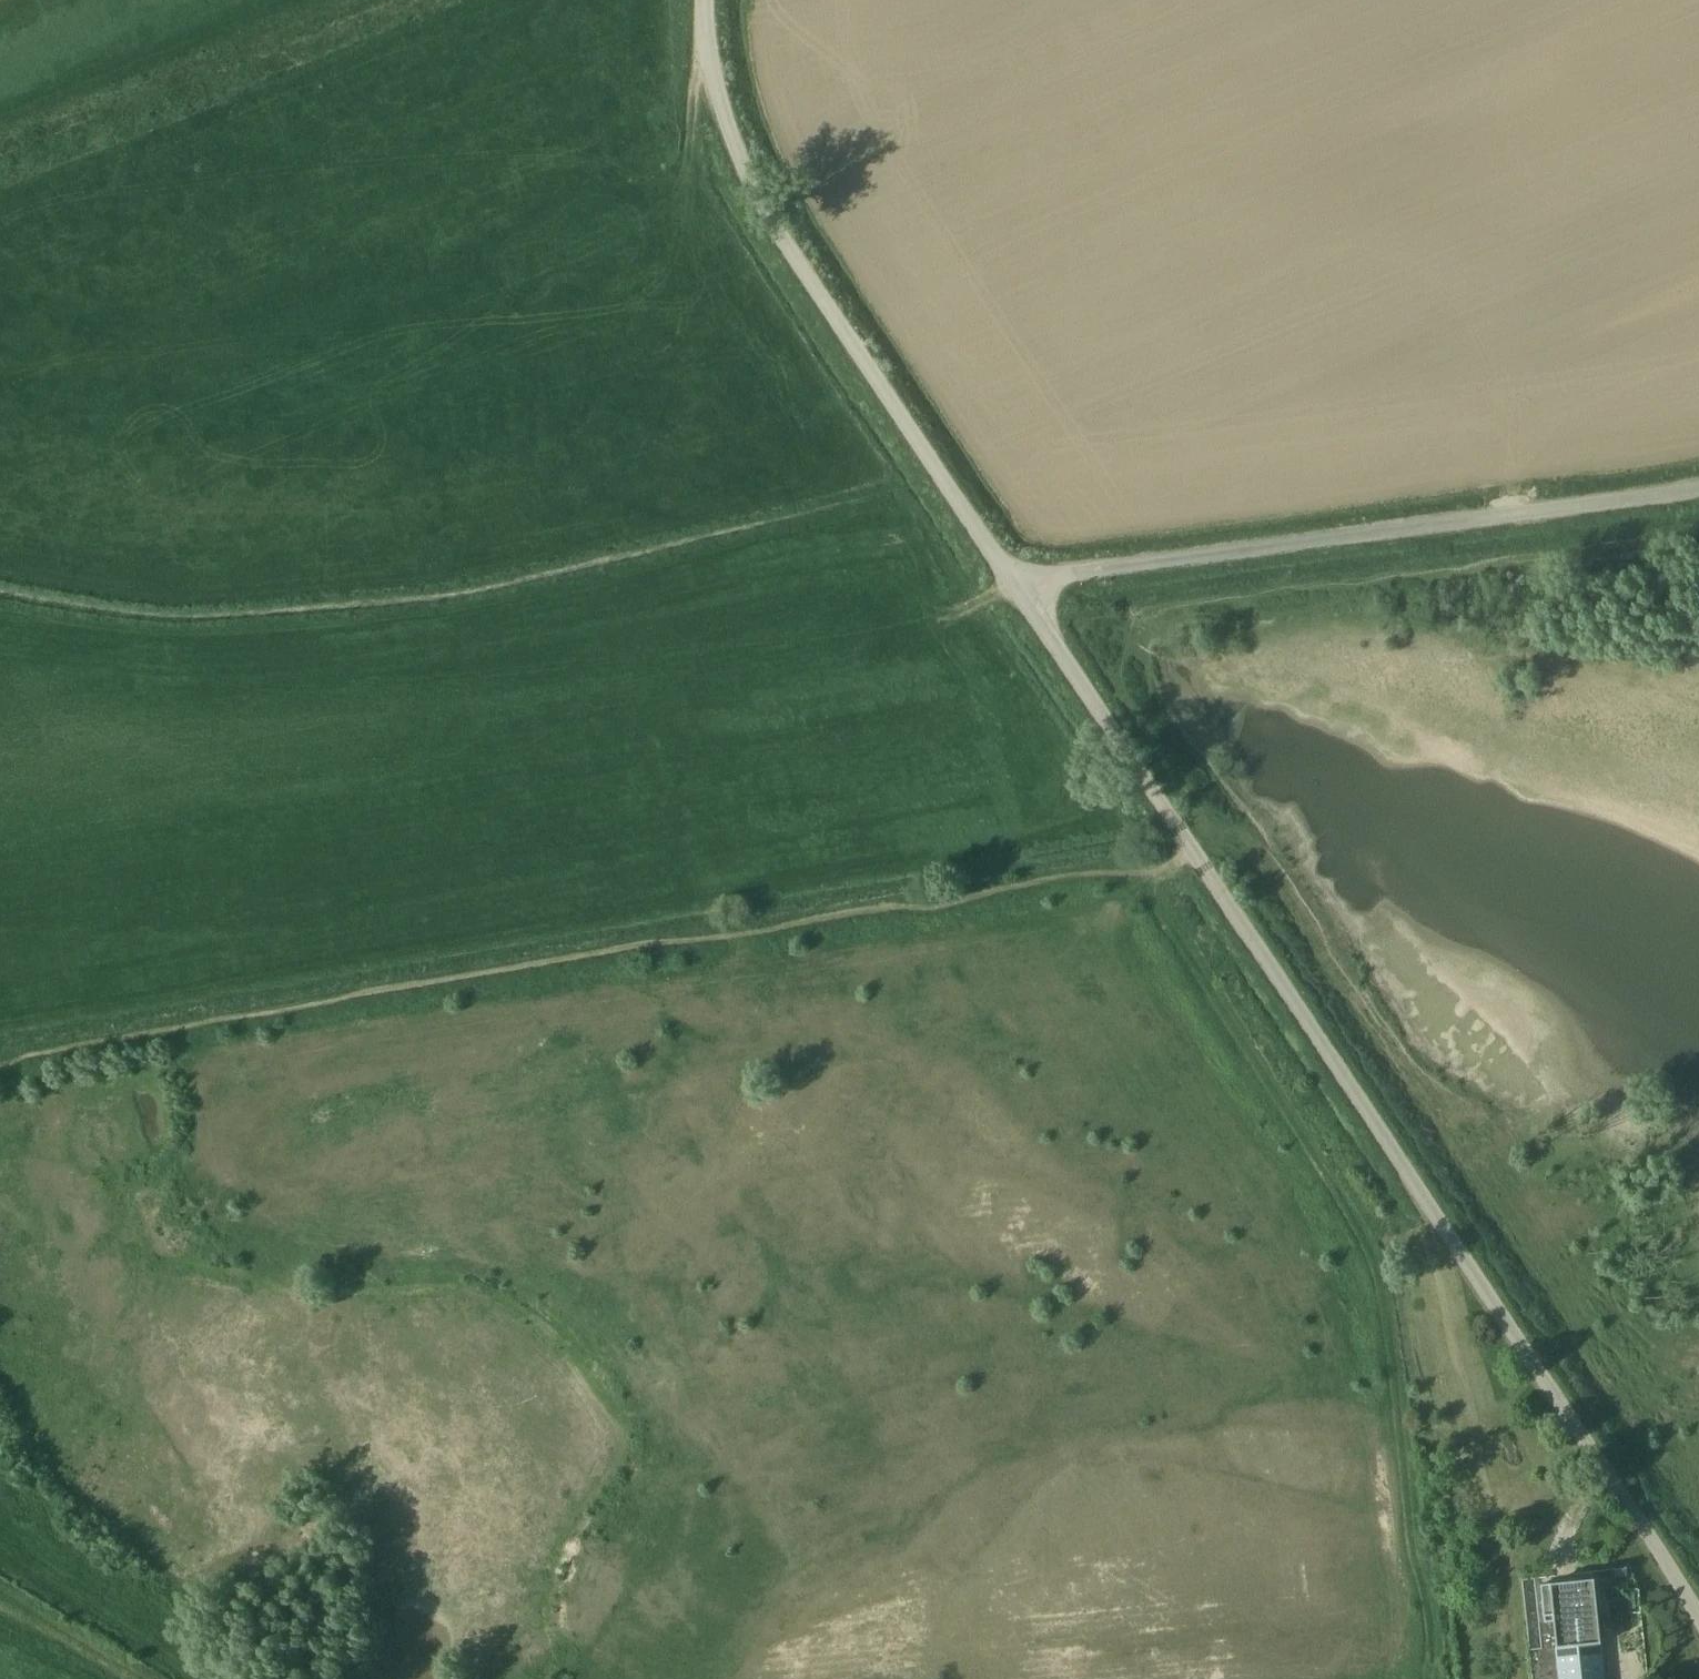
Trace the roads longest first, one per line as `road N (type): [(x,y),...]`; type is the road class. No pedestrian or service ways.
road 1 (track): [(0,1060),(1187,850)]
road 2 (unclassified): [(1012,586),(1698,488)]
road 3 (unclassified): [(1012,586),(759,202),(715,101),(705,0)]

